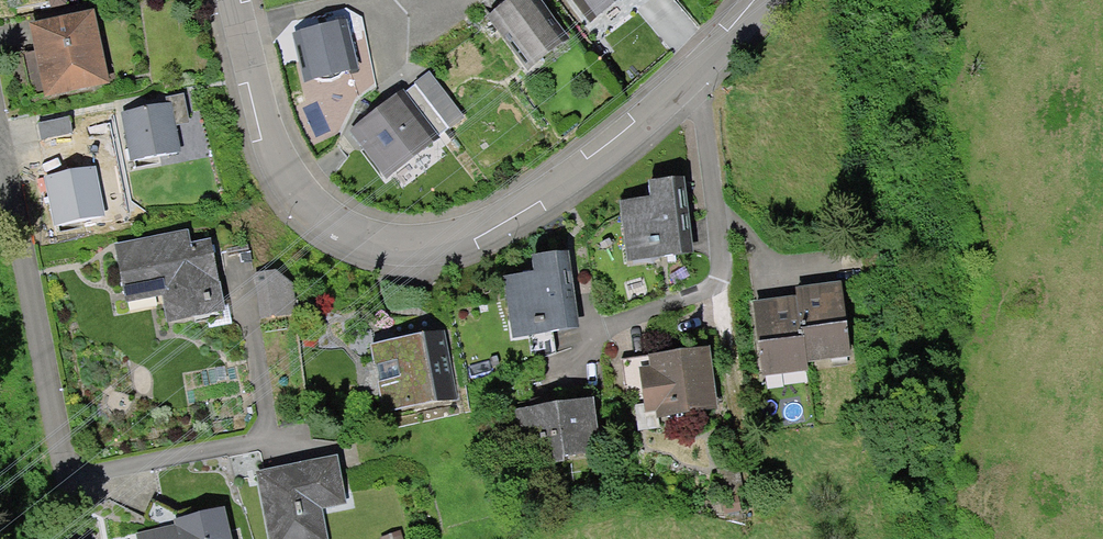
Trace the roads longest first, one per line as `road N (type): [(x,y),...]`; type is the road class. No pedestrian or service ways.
road 1 (residential): [(763,0),(681,94),(615,152),(496,227),(393,246),(313,219),(268,143),(232,0)]
road 2 (residential): [(0,167),(76,538)]

